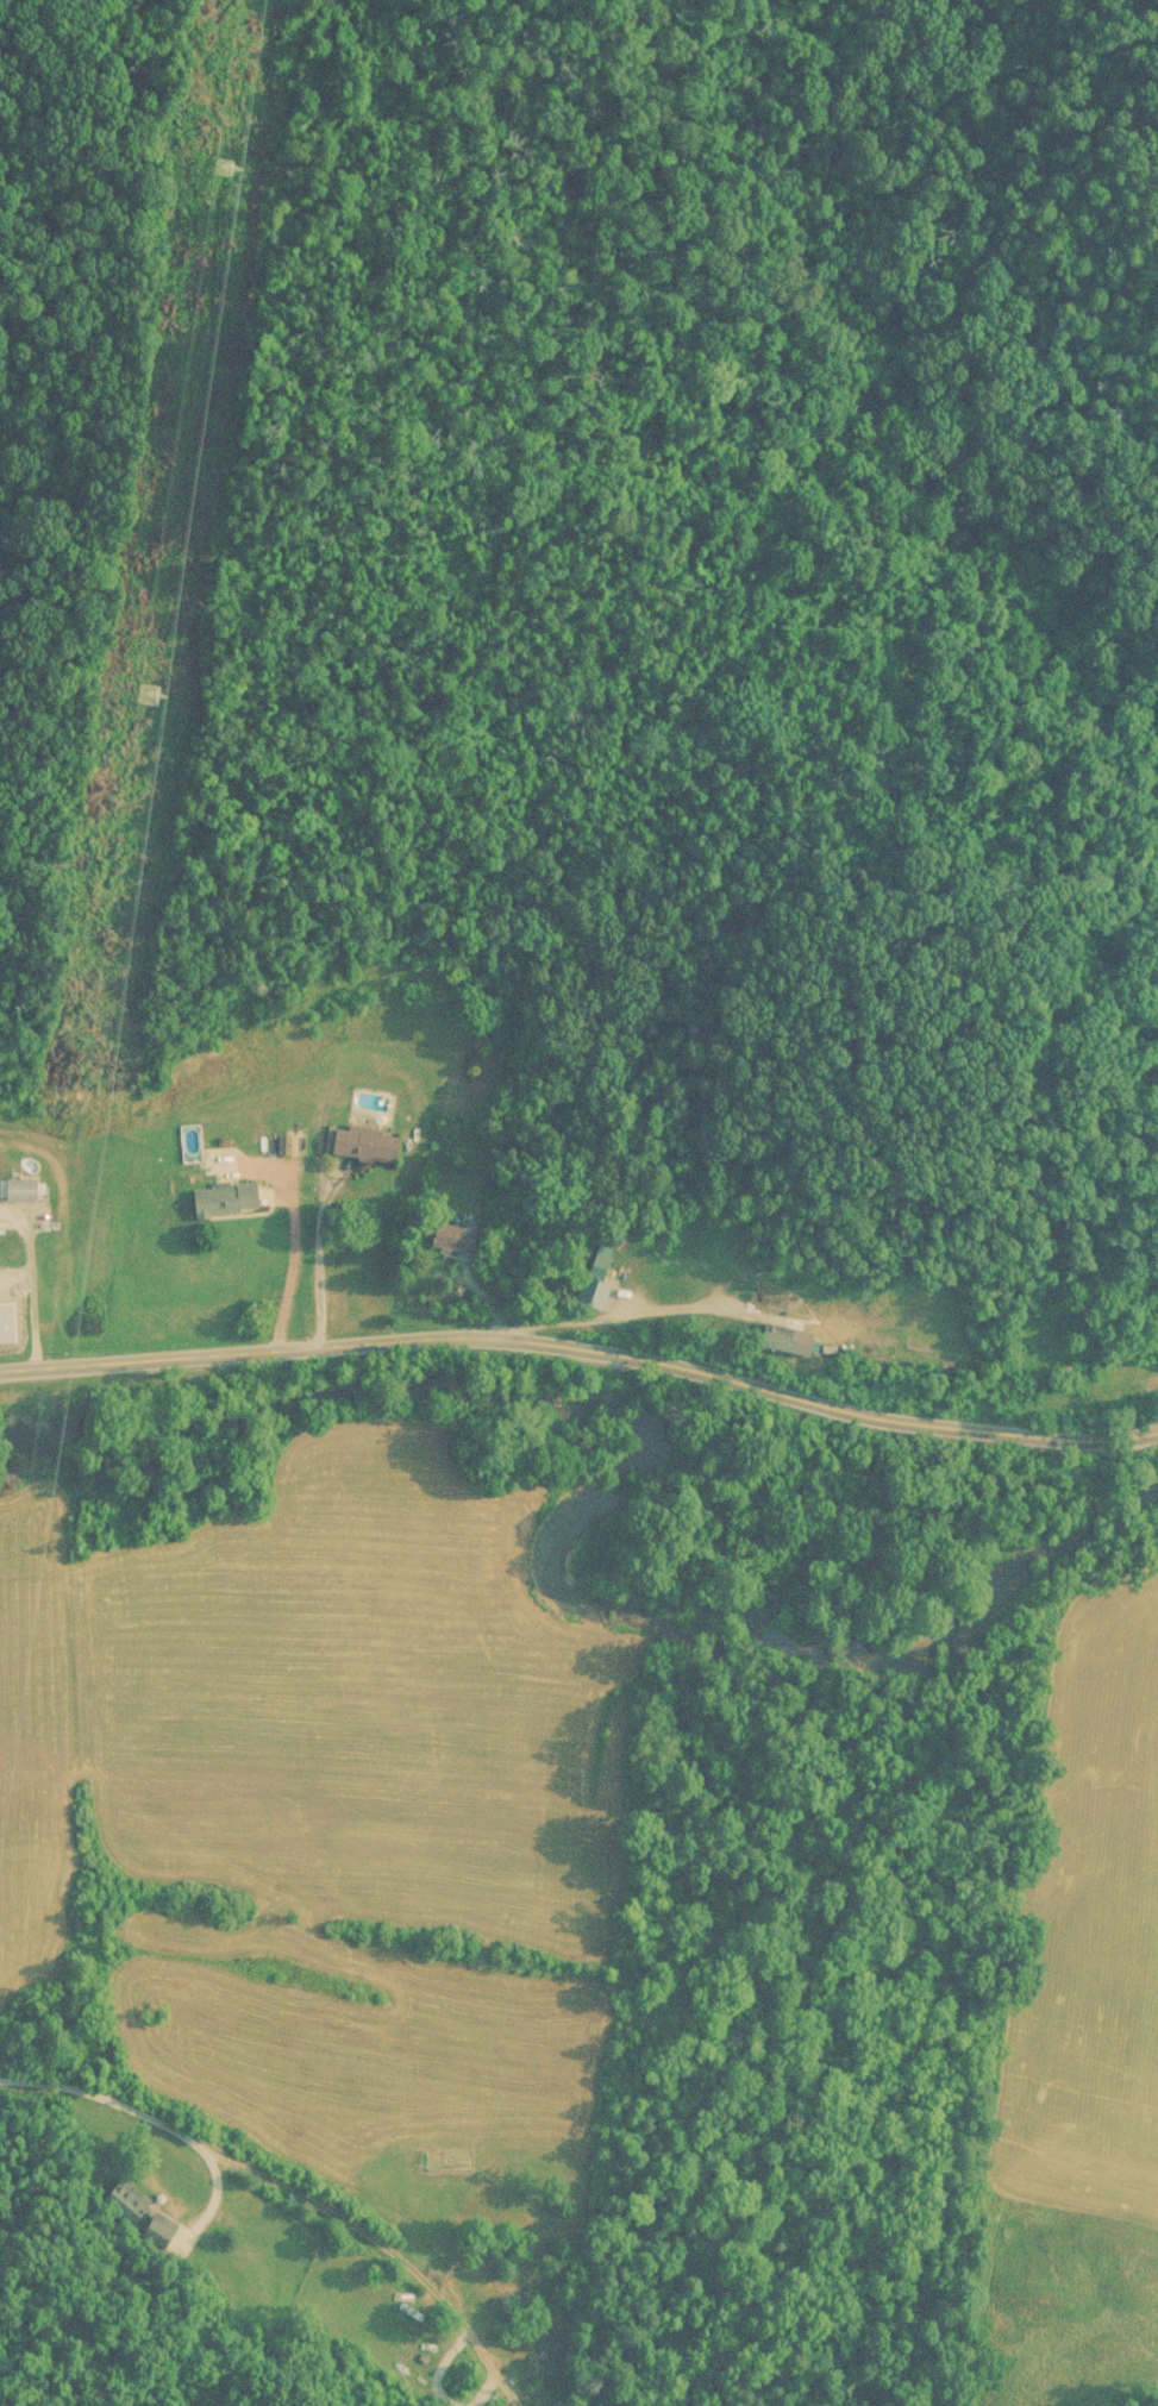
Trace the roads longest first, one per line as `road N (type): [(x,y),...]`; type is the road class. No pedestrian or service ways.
road 1 (residential): [(0,1366),(483,1332),(620,1347),(906,1418),(1087,1435),(1157,1430)]
road 2 (residential): [(0,2083),(43,2082),(115,2099),(206,2144),(270,2193)]

